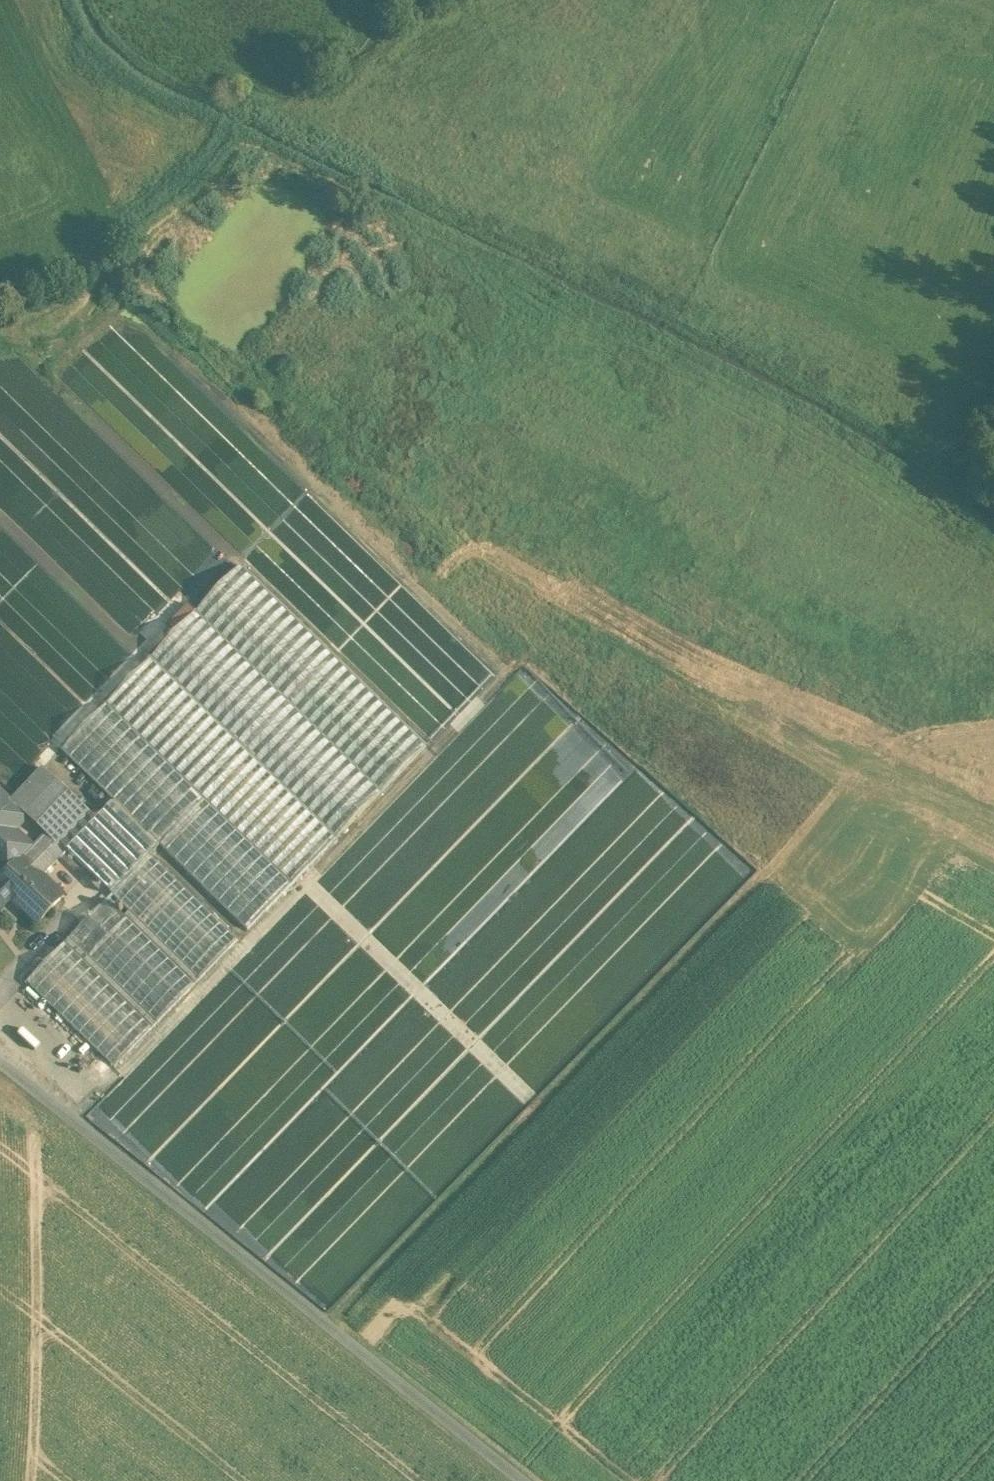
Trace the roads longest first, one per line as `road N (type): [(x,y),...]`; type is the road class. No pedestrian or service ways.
road 1 (residential): [(0,1064),(524,1480)]

